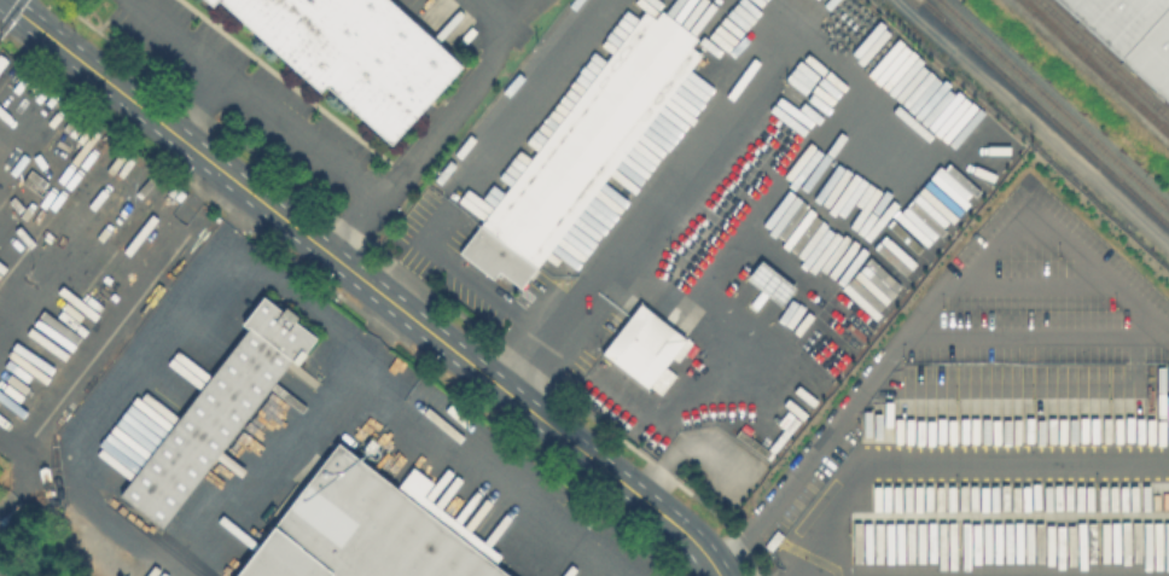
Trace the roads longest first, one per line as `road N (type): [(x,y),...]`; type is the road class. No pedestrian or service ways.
road 1 (primary): [(720,575),(667,517),(424,326)]
road 2 (primary): [(424,326),(204,156)]
road 3 (primary): [(204,156),(45,33)]

